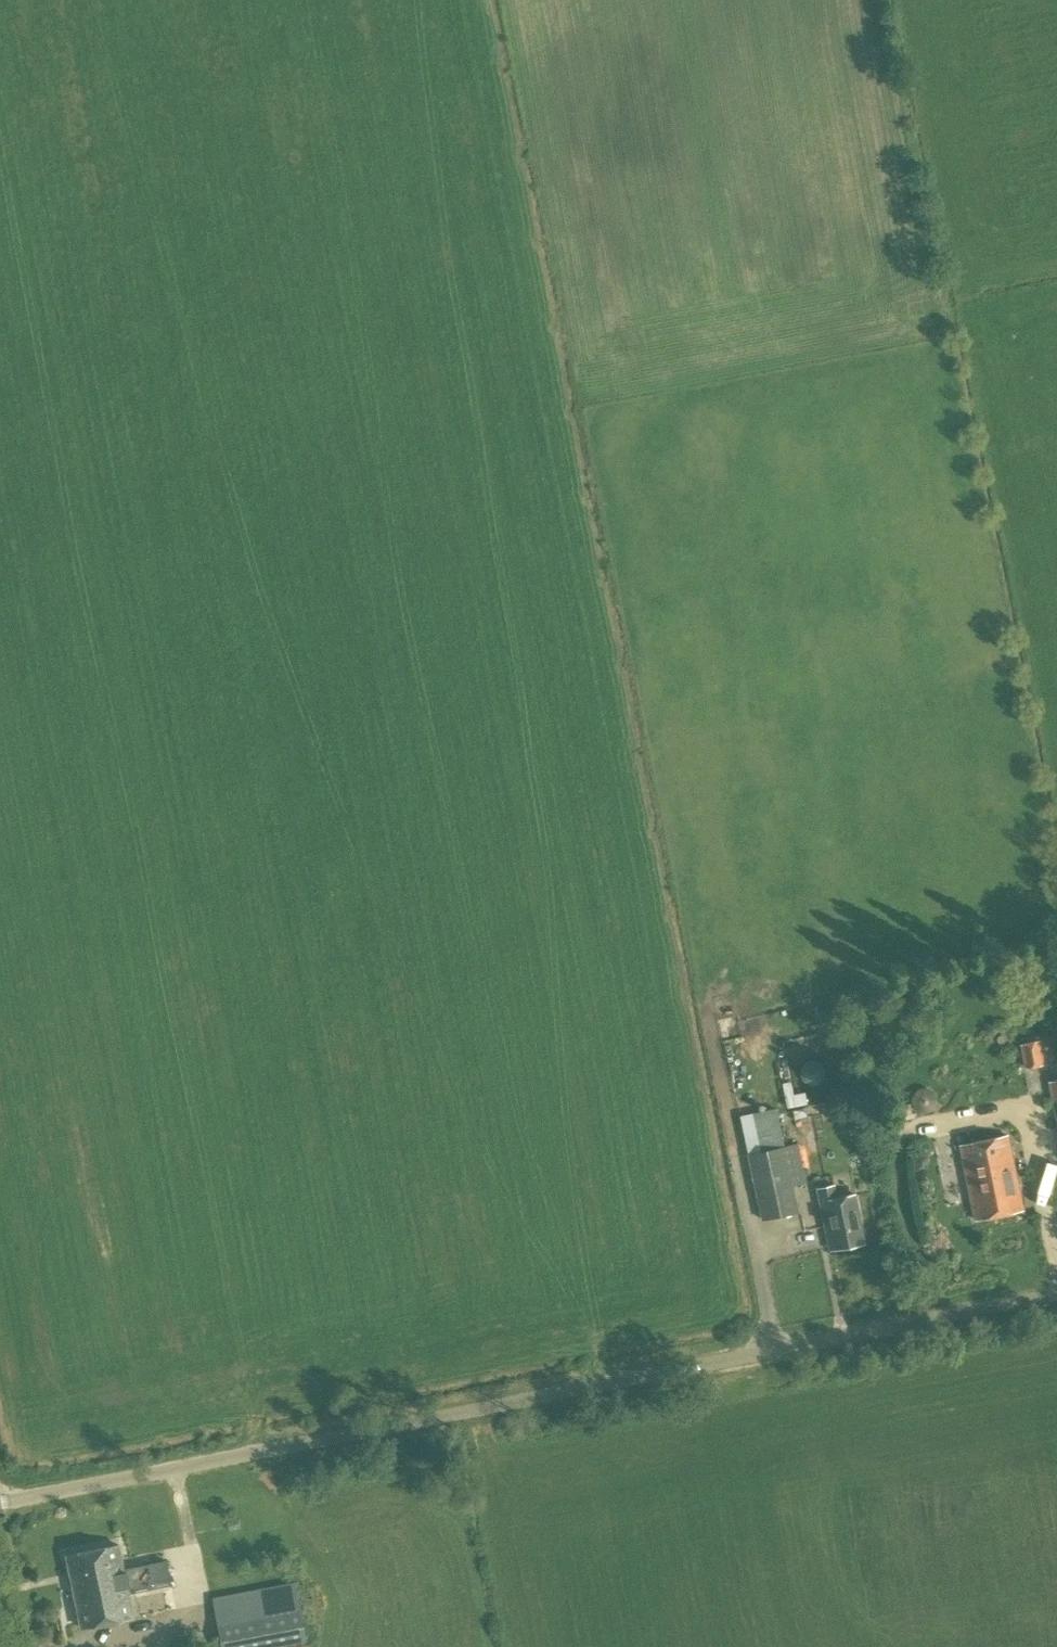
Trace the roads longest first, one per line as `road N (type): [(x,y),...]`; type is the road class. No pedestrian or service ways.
road 1 (unclassified): [(0,1503),(1056,1294)]

